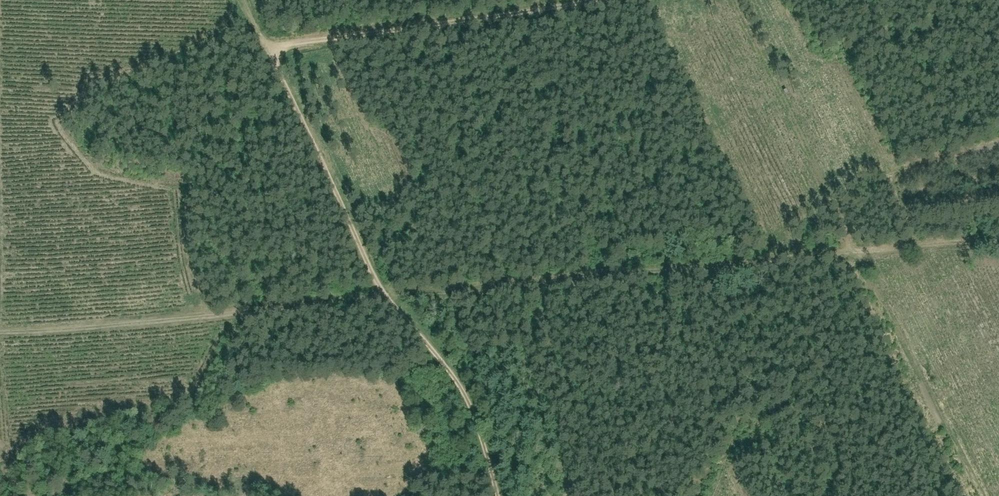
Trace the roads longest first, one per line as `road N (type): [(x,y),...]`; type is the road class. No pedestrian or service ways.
road 1 (track): [(495,495),(464,387),(383,297),(251,0)]
road 2 (track): [(579,0),(272,49)]

